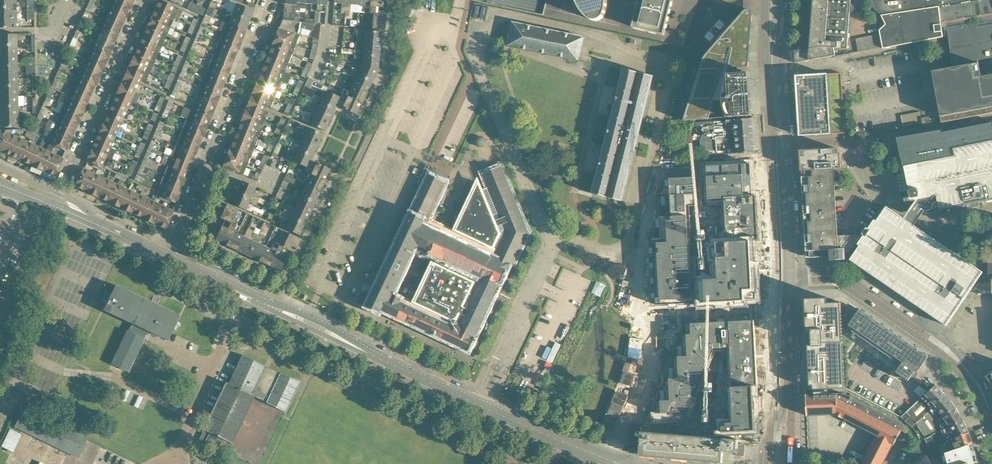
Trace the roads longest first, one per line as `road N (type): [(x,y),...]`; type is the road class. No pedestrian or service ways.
road 1 (secondary): [(618,463),(274,308)]
road 2 (residential): [(274,308),(333,183),(353,172),(373,130),(368,107),(386,66),(392,0)]
road 3 (residential): [(166,257),(270,0)]
road 4 (residential): [(790,276),(836,277),(915,332),(972,383),(991,430)]
road 5 (residential): [(147,0),(53,206)]
road 6 (unclassified): [(778,276),(769,463)]
road 7 (unclassified): [(790,463),(790,276)]
road 8 (residential): [(977,264),(886,202),(844,143)]
road 9 (unclassified): [(767,0),(771,144)]
road 10 (unclassified): [(784,144),(781,0)]
road 11 (unclassified): [(771,144),(778,276)]
road 12 (unclassified): [(790,276),(784,144)]
road 13 (unclassified): [(0,323),(53,206)]
road 14 (secondary): [(274,308),(166,257)]

